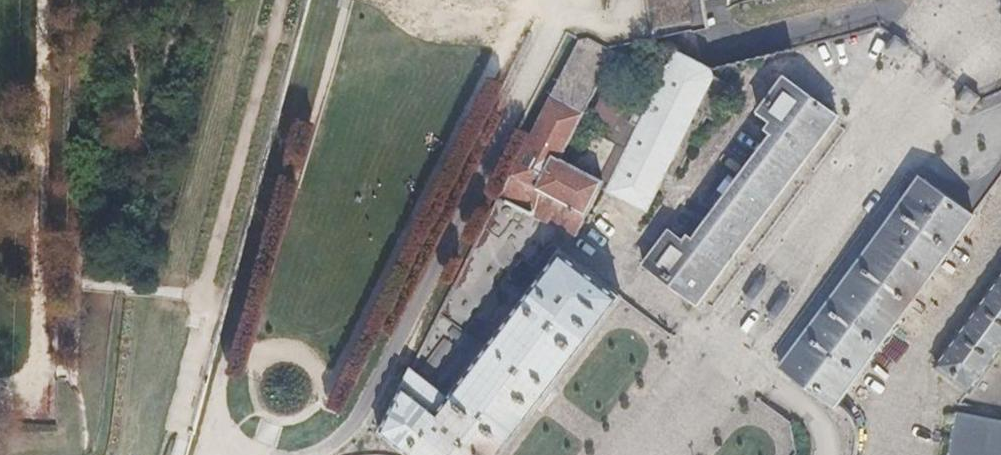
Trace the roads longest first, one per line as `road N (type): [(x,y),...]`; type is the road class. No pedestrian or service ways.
road 1 (unclassified): [(636,454),(935,65),(1000,14)]
road 2 (motorway): [(0,71),(154,59),(517,0)]
road 3 (track): [(39,402),(47,0)]

